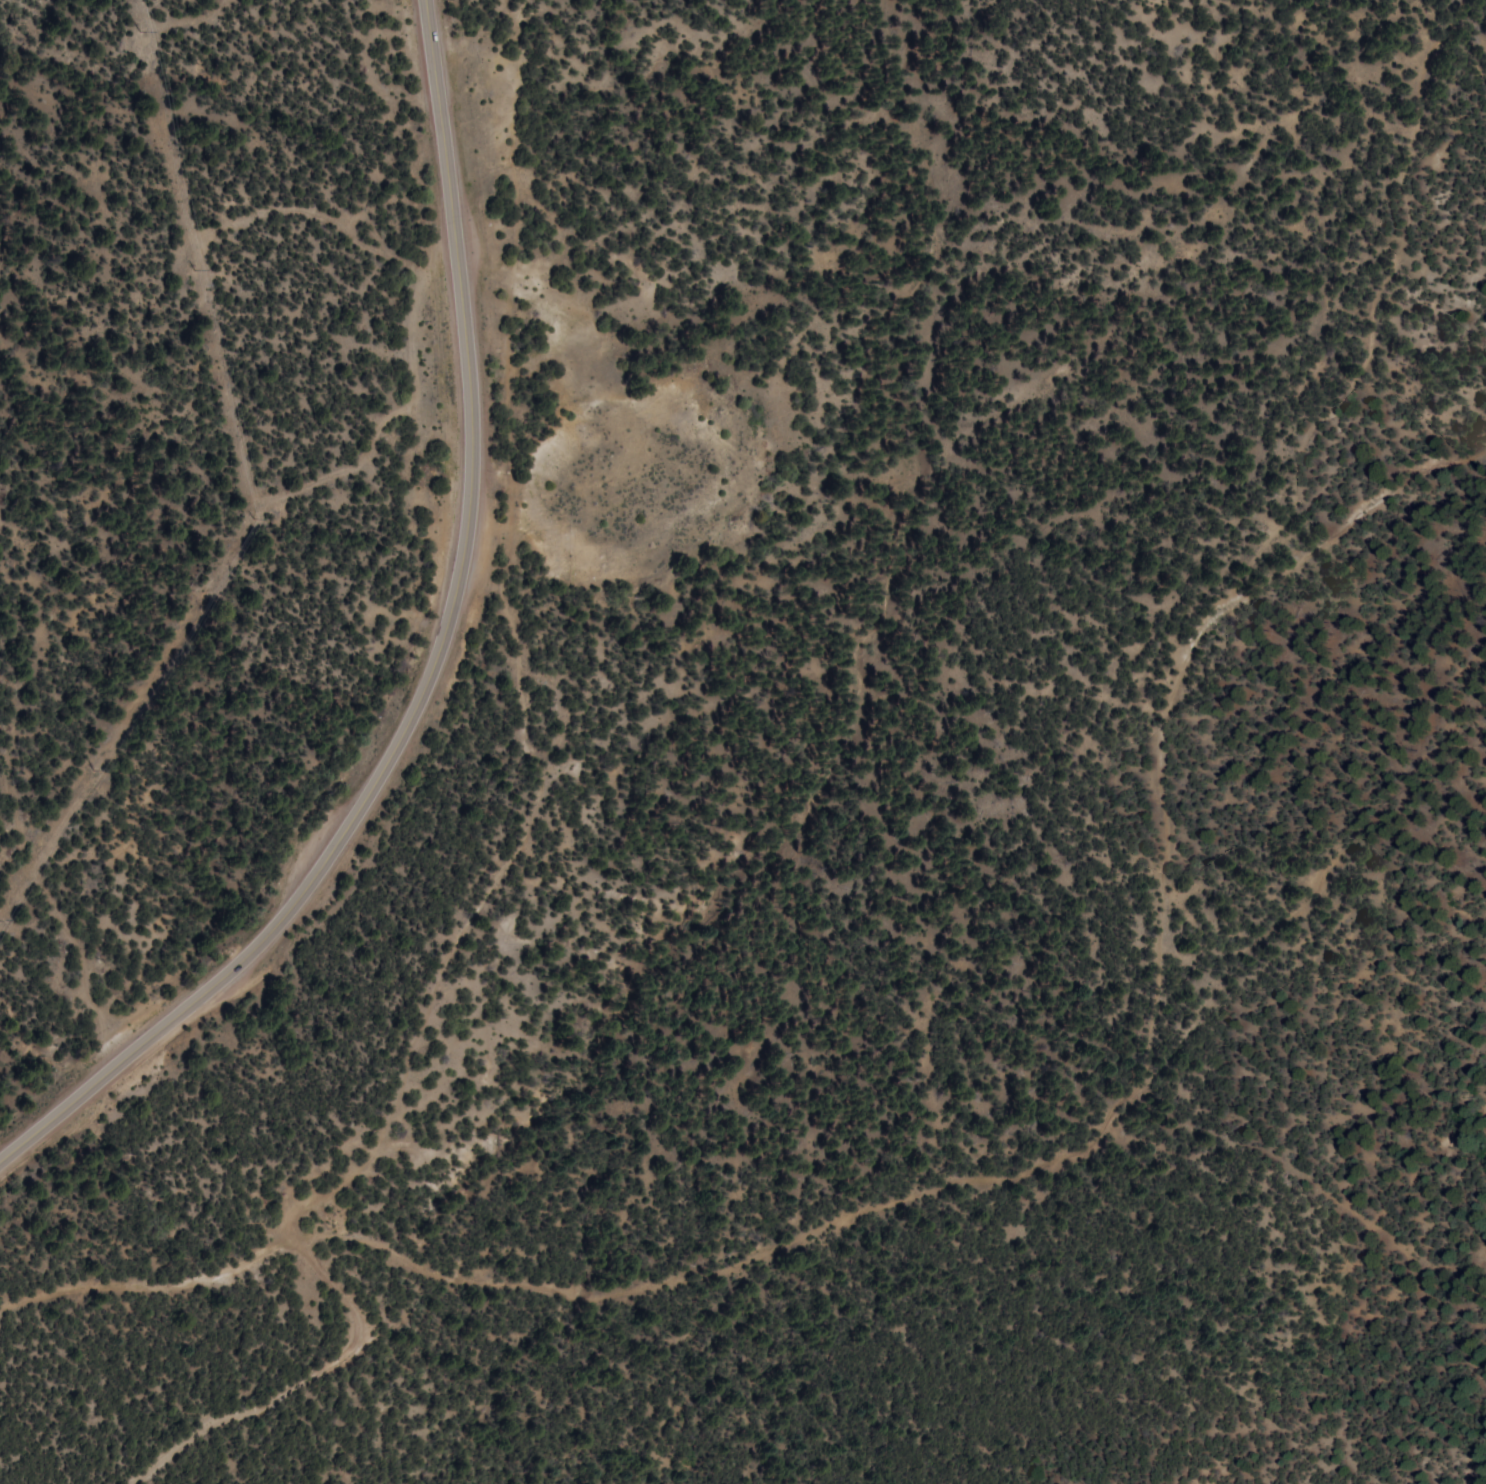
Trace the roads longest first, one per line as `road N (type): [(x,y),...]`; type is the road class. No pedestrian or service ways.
road 1 (secondary): [(423,0),(471,430),(465,540),(438,647),(370,789),(268,932),(0,1162)]

